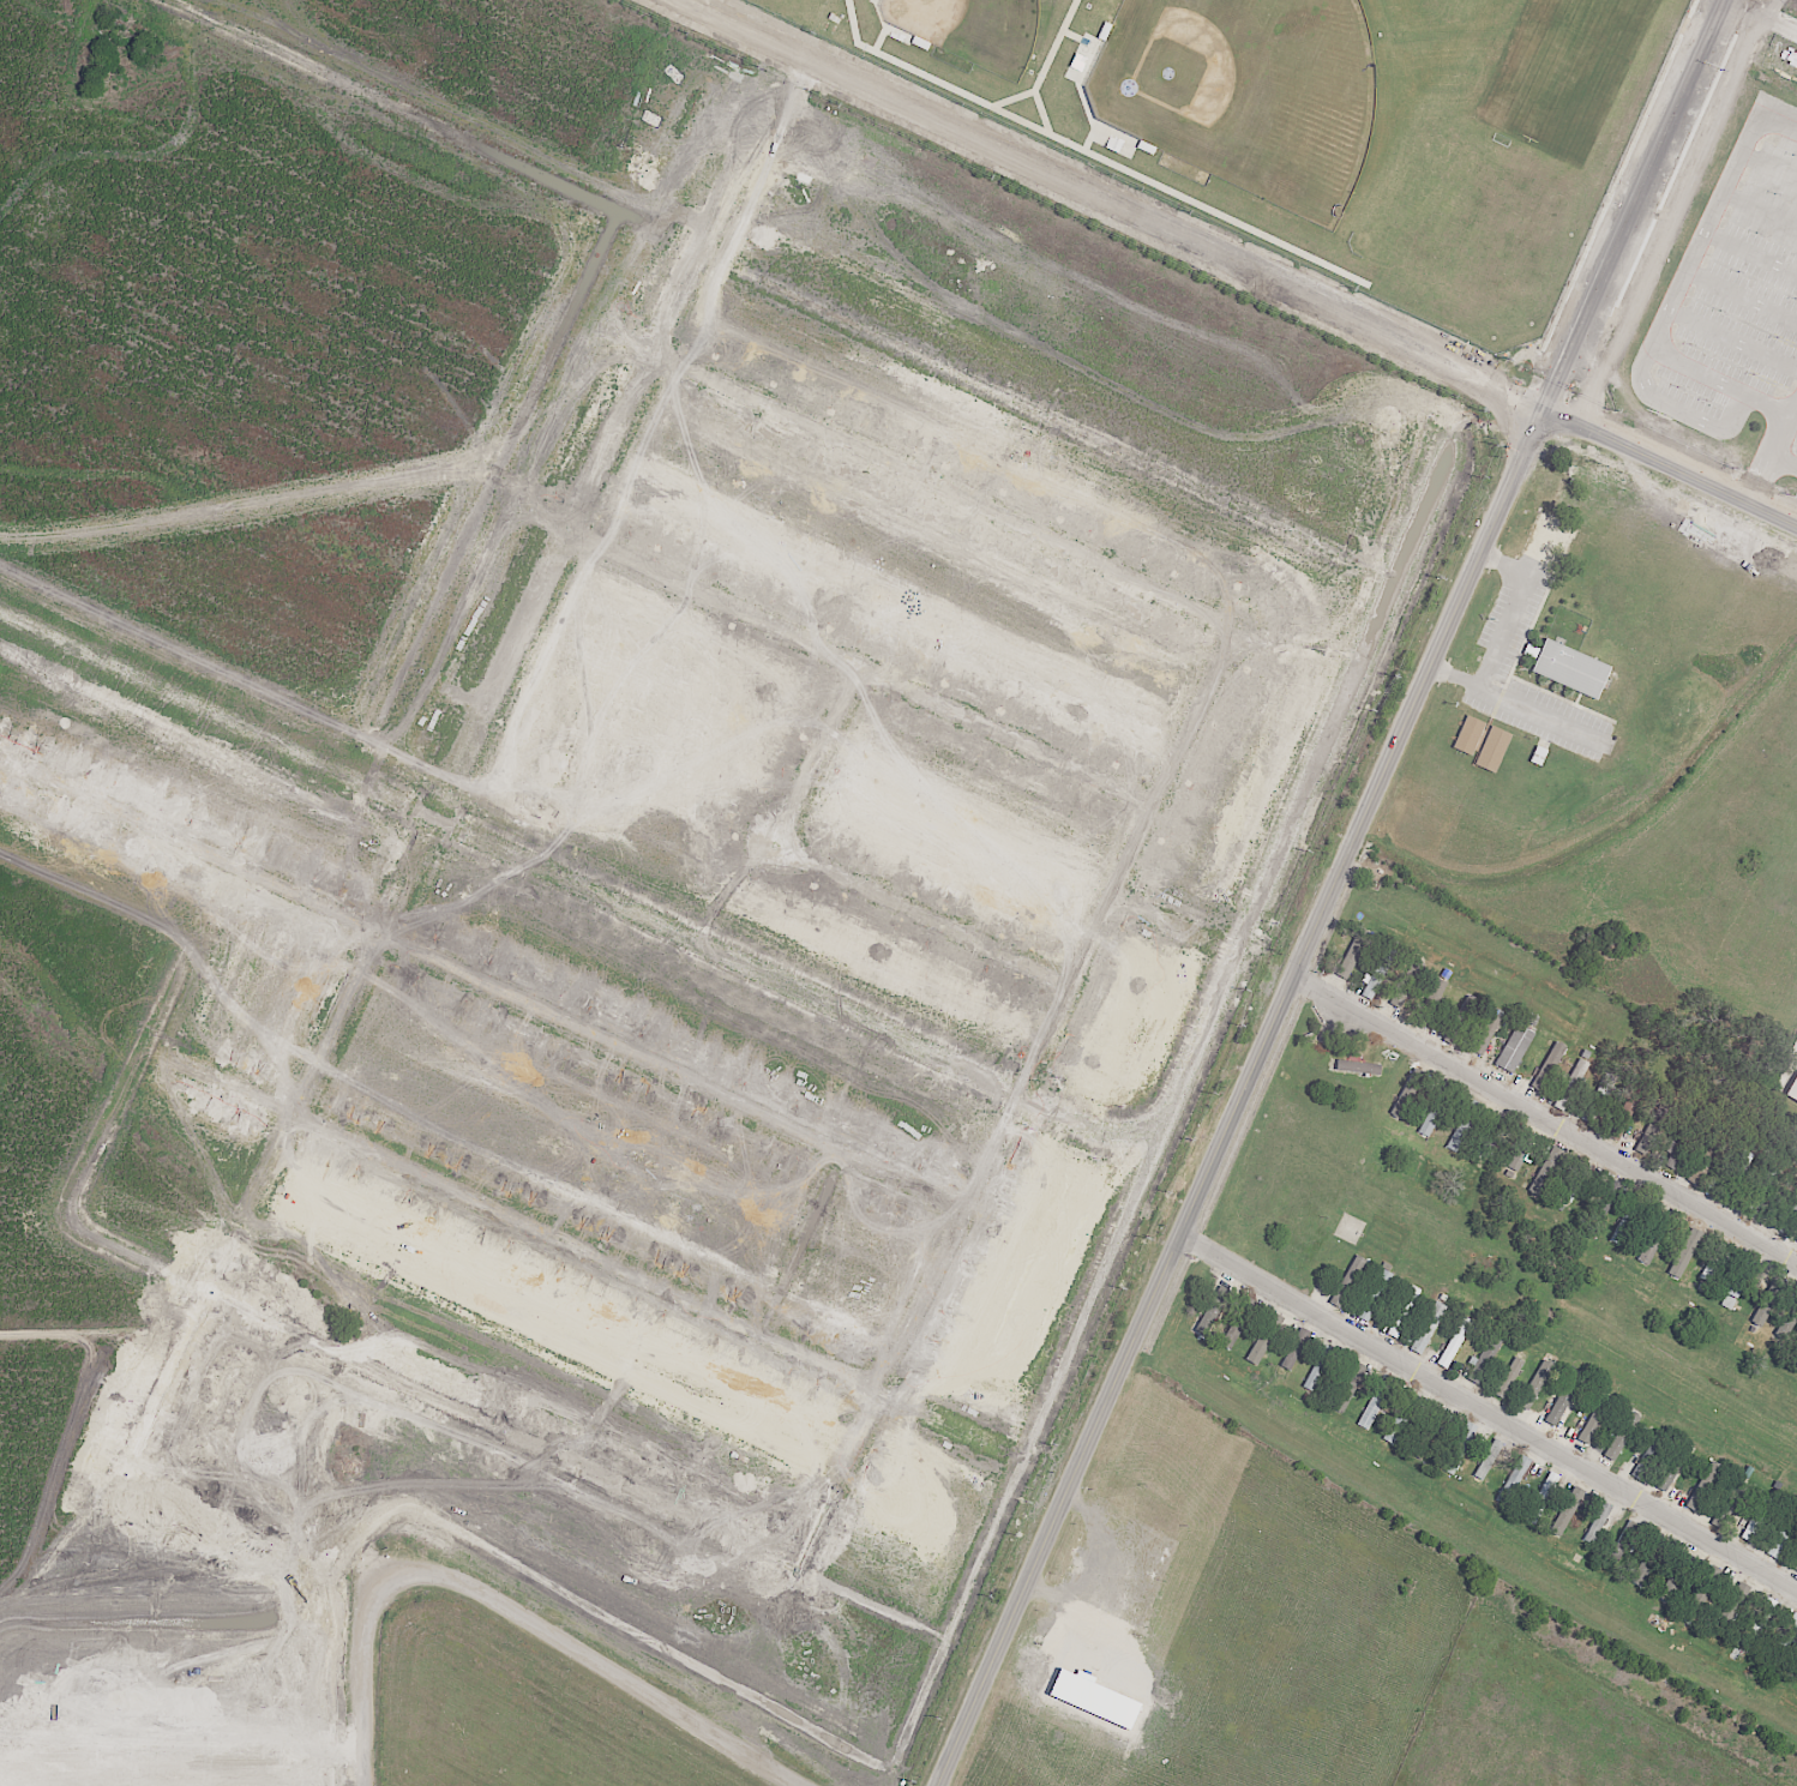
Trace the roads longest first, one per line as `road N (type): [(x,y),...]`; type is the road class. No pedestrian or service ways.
road 1 (secondary): [(940,1785),(1726,0)]
road 2 (residential): [(0,38),(1243,630)]
road 3 (tertiary): [(1796,528),(681,0)]
road 4 (residential): [(794,54),(268,1159)]
road 5 (residential): [(967,1215),(0,756)]
road 6 (residential): [(1243,630),(793,1575)]
road 7 (residential): [(1077,1475),(289,1114)]
road 8 (residential): [(806,1785),(451,1577),(423,1572),(398,1578),(366,1616),(367,1785)]
road 9 (residential): [(204,1293),(793,1575)]
road 10 (residential): [(569,528),(1156,813)]
road 11 (residential): [(0,259),(453,476)]
road 12 (residential): [(423,1572),(306,1550),(0,1418)]
road 13 (residential): [(367,1773),(0,1772)]
road 14 (residential): [(268,1159),(113,1472)]
road 15 (residential): [(1075,987),(774,843)]
road 16 (residential): [(1294,976),(1118,895)]
road 17 (residential): [(774,843),(857,668)]

